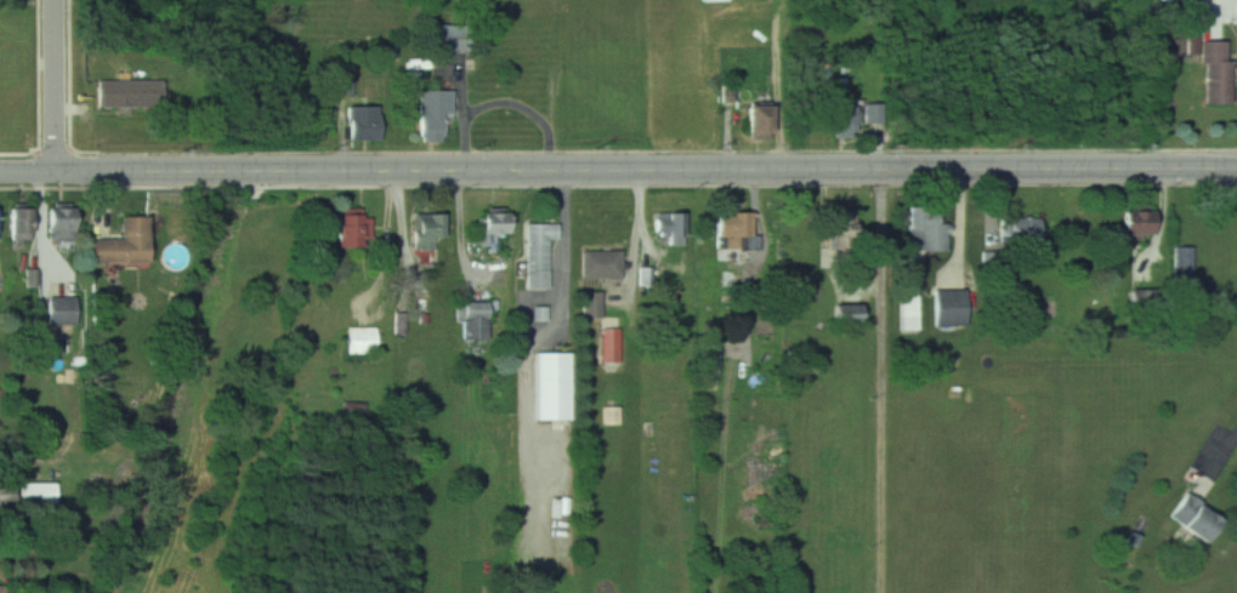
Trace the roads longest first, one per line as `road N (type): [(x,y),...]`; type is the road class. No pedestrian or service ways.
road 1 (secondary): [(1236,169),(0,172)]
road 2 (residential): [(57,172),(57,0)]

